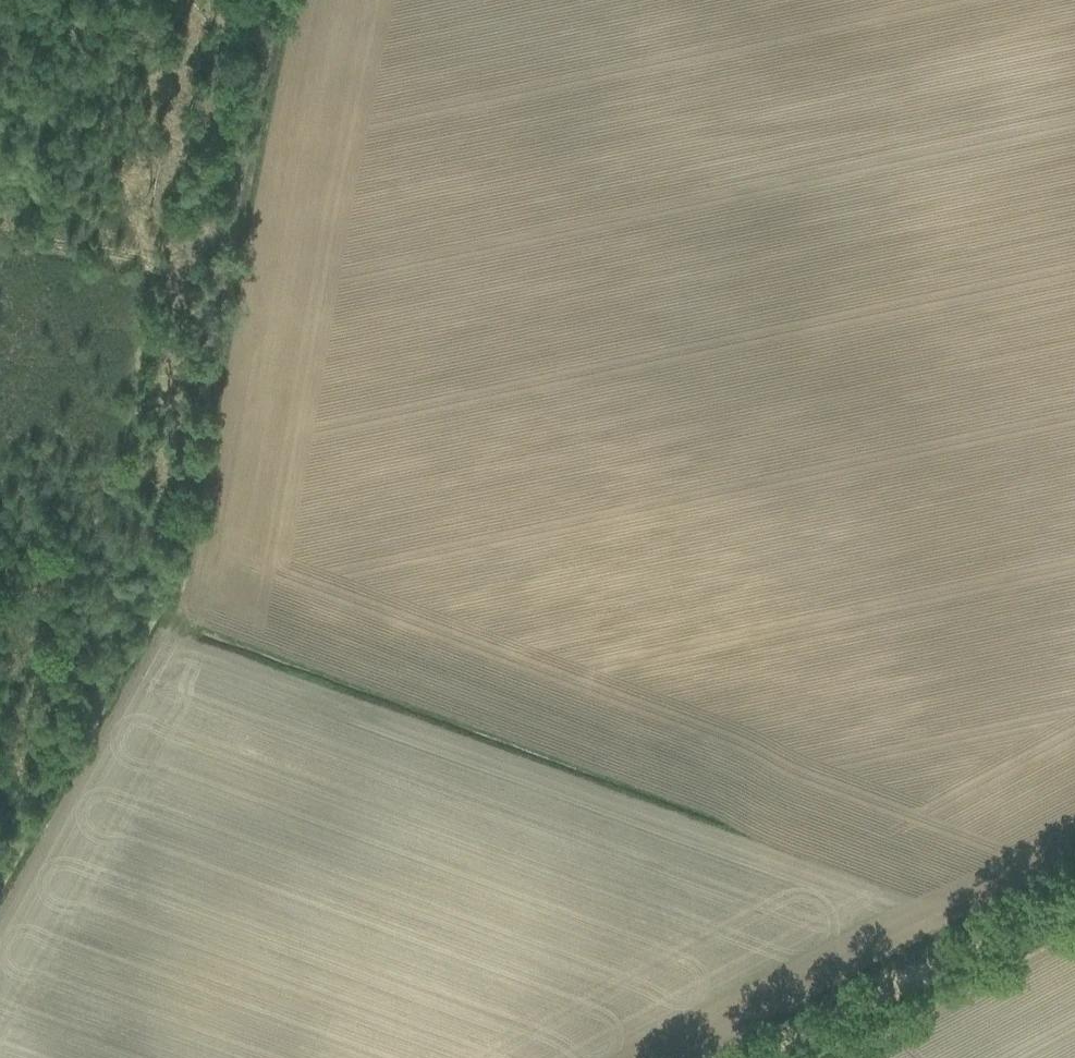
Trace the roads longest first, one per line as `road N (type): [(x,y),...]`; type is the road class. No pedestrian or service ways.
road 1 (track): [(1074,893),(766,1057)]

